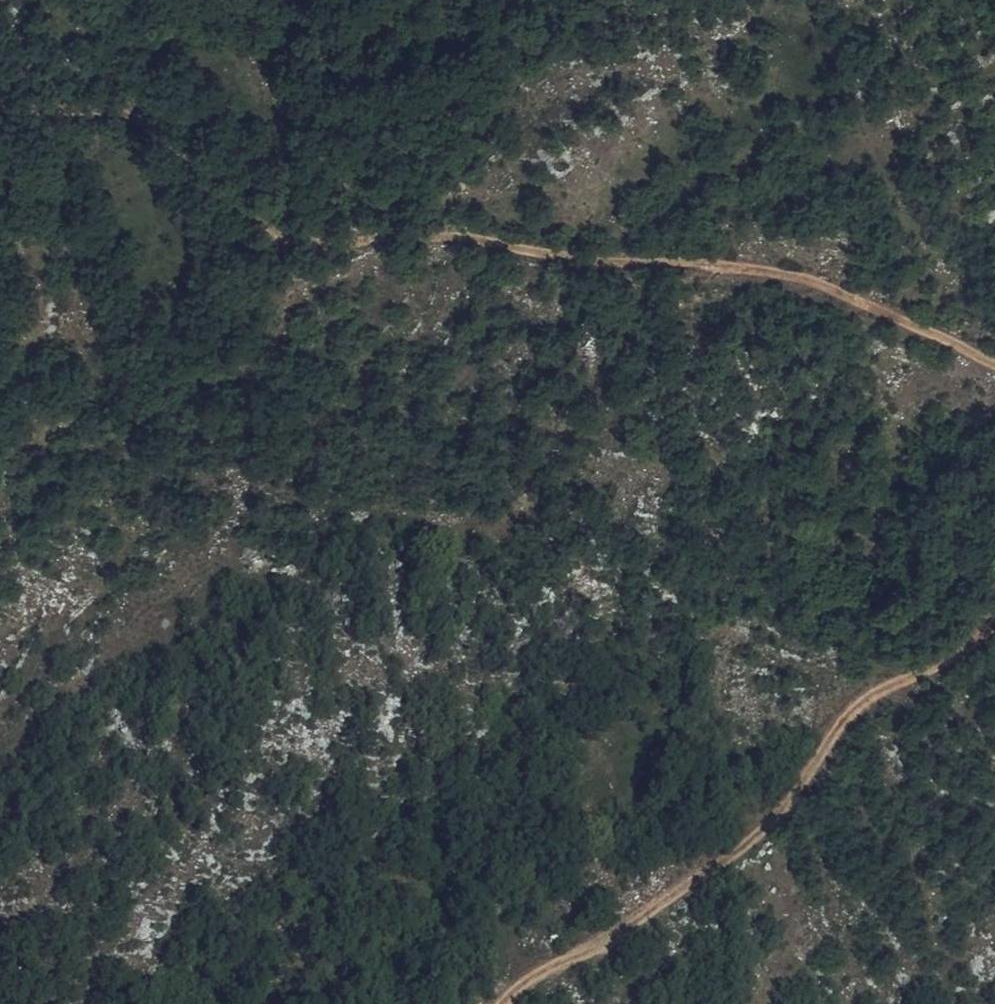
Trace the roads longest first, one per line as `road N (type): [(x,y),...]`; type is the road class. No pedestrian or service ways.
road 1 (track): [(994,359),(765,264),(640,270),(454,234),(306,240),(140,128),(0,108)]
road 2 (track): [(507,1003),(535,979),(746,849),(865,704),(949,663),(994,622)]

